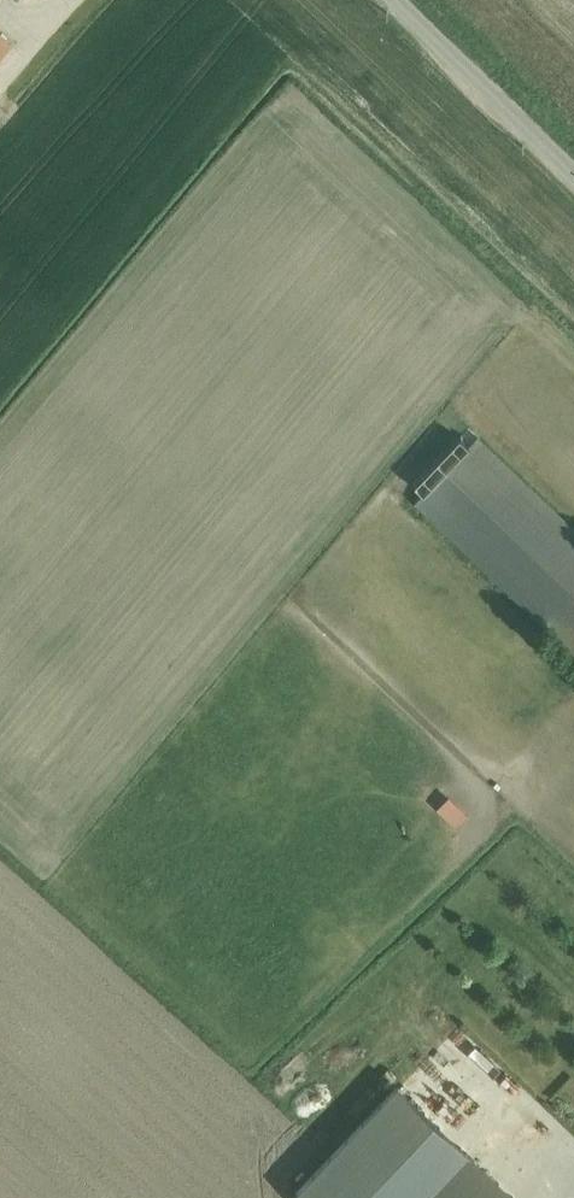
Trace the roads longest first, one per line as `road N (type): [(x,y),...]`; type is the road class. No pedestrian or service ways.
road 1 (tertiary): [(392,0),(573,177)]

